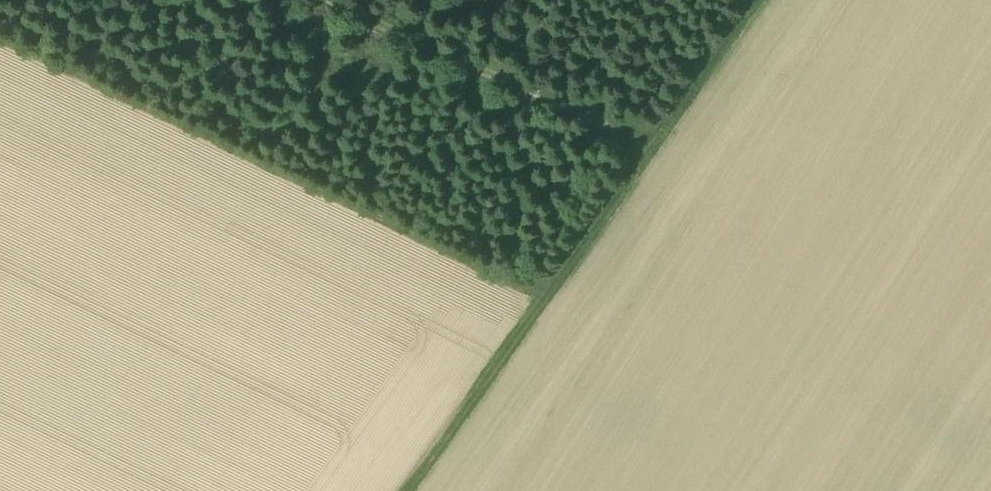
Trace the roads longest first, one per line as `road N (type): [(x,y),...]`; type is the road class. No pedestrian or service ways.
road 1 (track): [(408,490),(761,0)]
road 2 (track): [(328,0),(649,153)]

